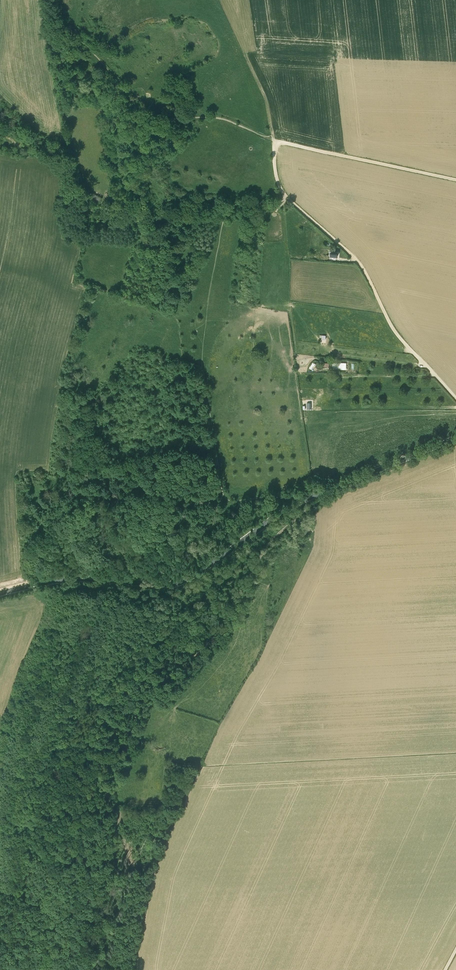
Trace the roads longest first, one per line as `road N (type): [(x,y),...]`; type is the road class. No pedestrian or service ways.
road 1 (unclassified): [(0,593),(70,579),(182,582),(301,502),(455,437)]
road 2 (track): [(204,372),(225,498),(287,496),(313,483),(324,494),(270,543),(217,632)]
road 3 (track): [(279,141),(223,119),(153,114),(66,28),(57,0)]
road 4 (track): [(224,215),(90,210),(65,160),(0,116)]
road 5 (track): [(287,197),(356,261),(397,333),(455,399)]
road 6 (track): [(455,180),(279,141)]

